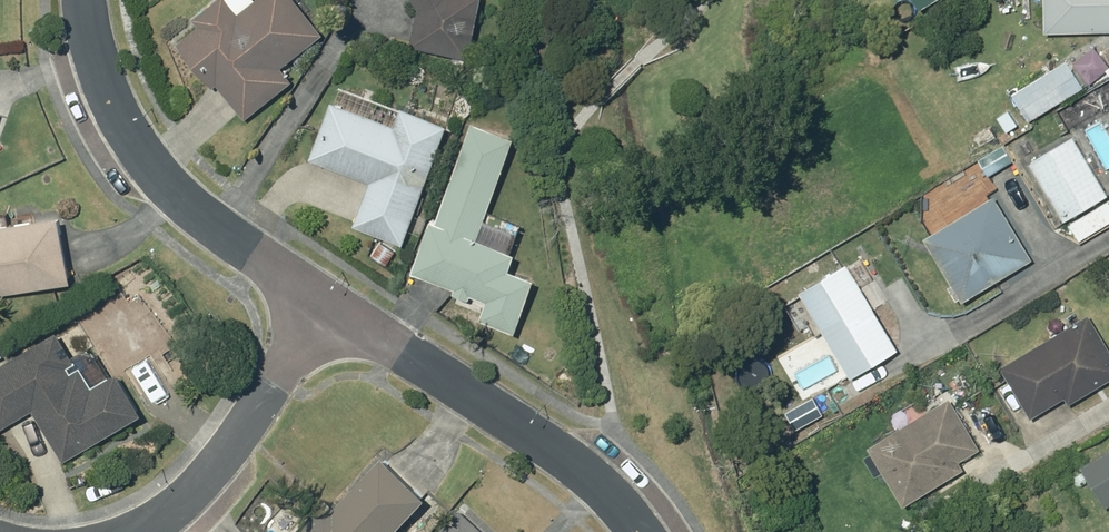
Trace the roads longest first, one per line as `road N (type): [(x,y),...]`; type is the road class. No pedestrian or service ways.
road 1 (residential): [(81,0),(118,123),(170,192),(326,309)]
road 2 (residential): [(326,309),(588,468),(638,531)]
road 3 (residential): [(146,531),(178,509),(326,309)]

